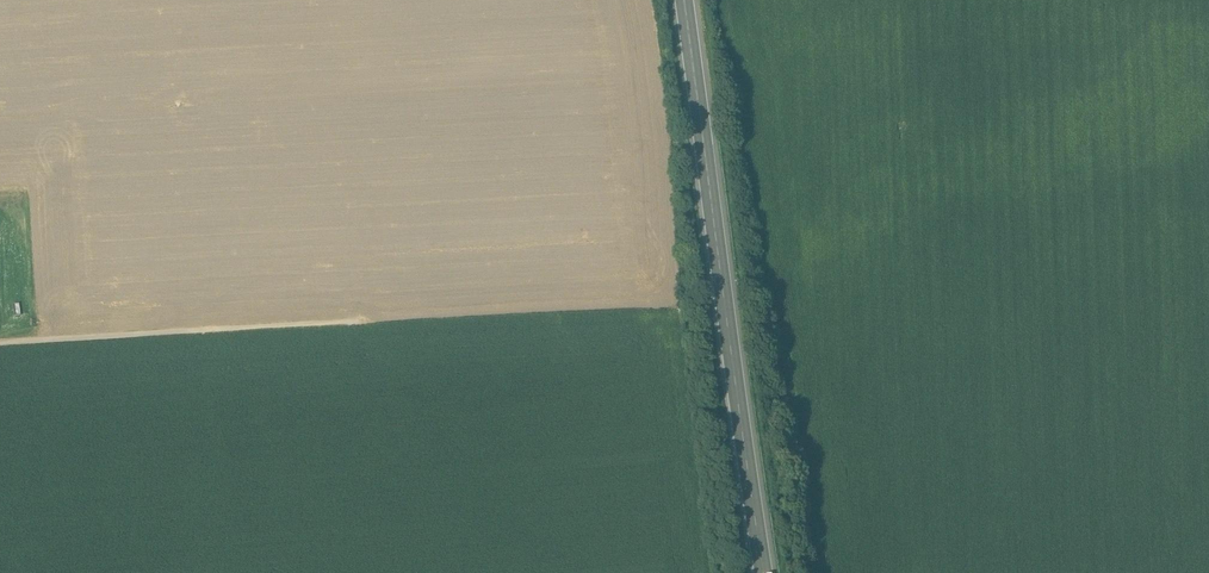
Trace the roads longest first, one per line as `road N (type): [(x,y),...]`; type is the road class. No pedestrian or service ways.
road 1 (primary): [(763,572),(684,0)]
road 2 (track): [(0,340),(353,314)]

